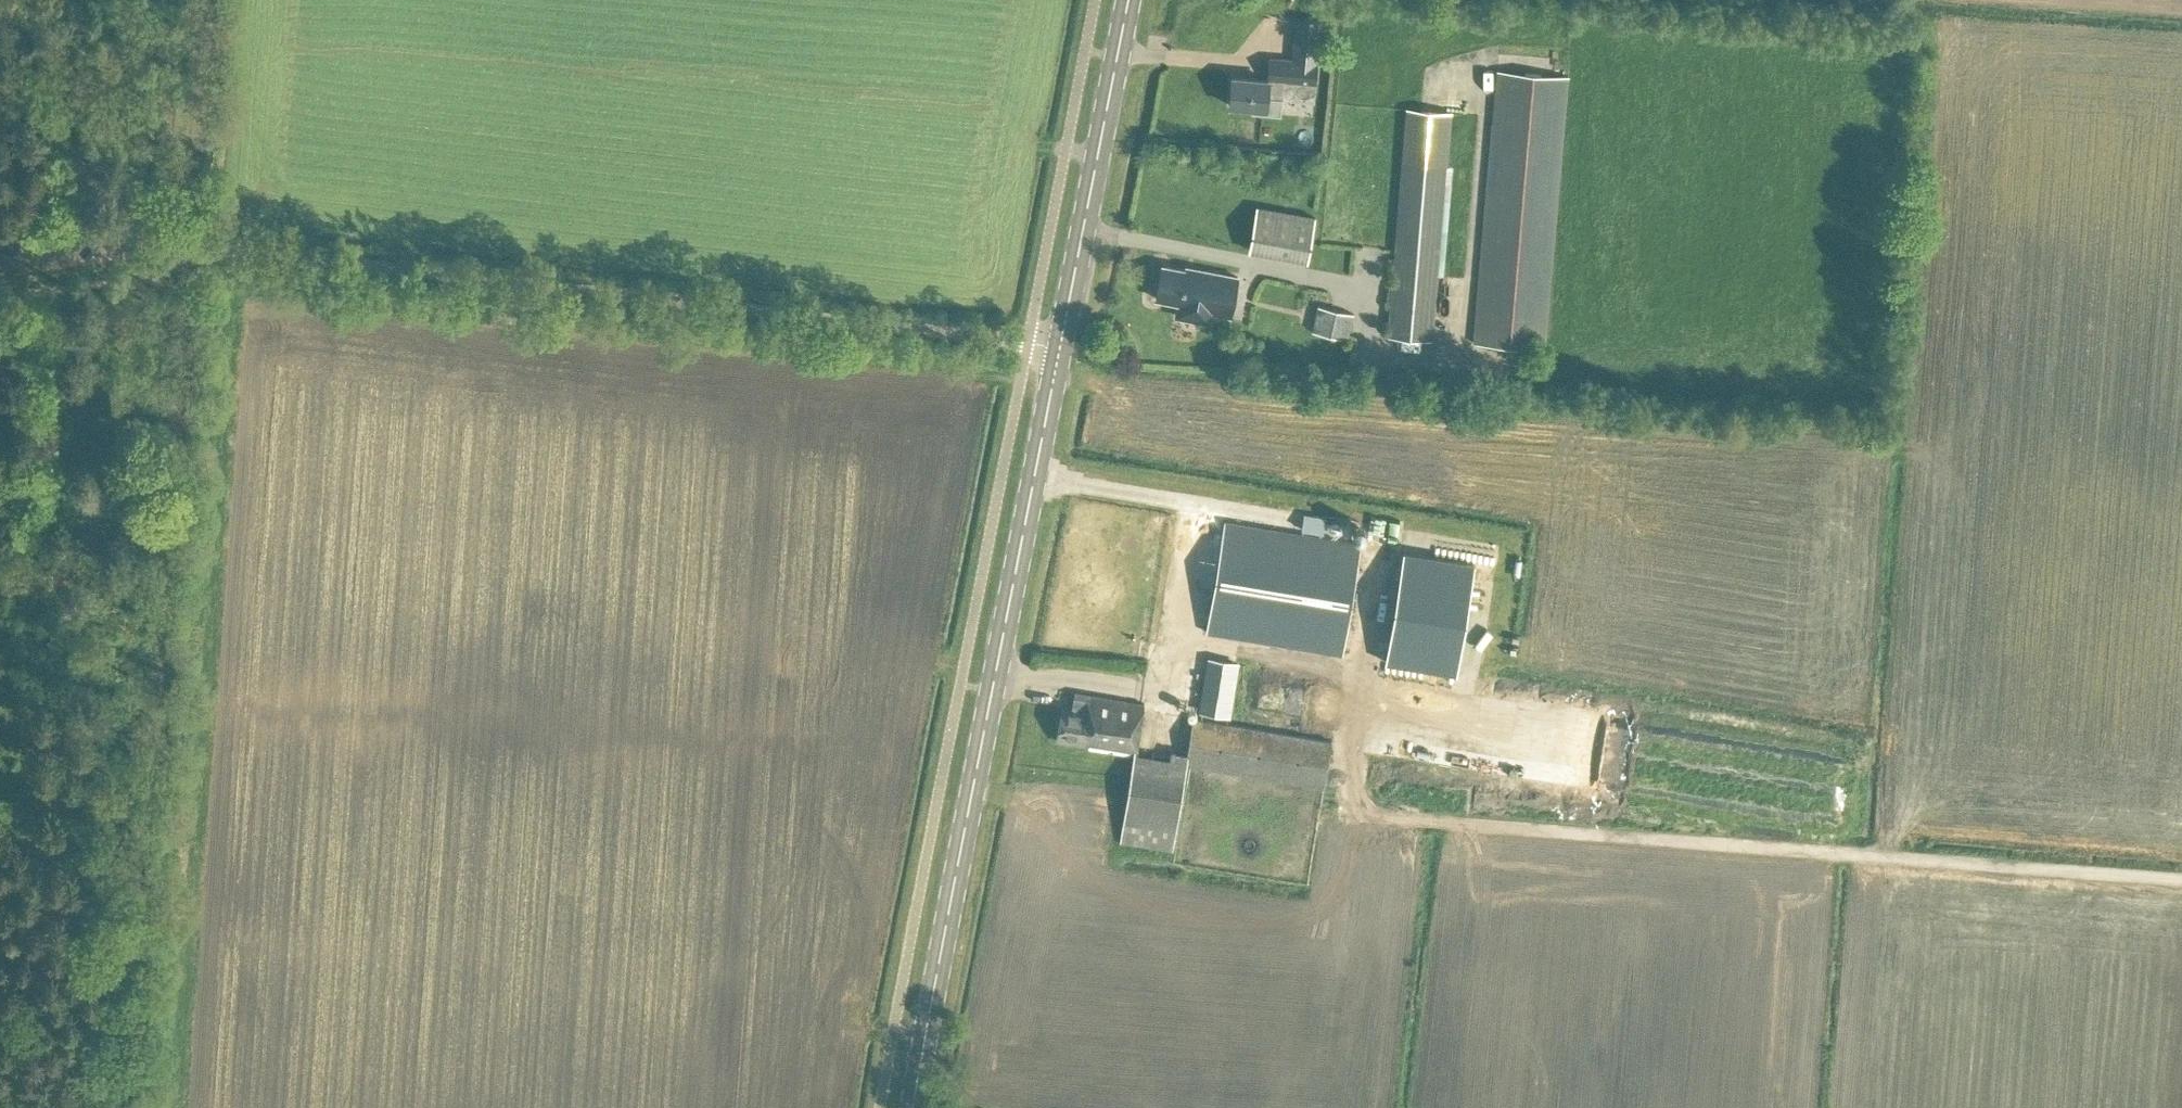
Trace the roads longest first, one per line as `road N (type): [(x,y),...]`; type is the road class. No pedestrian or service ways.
road 1 (unclassified): [(1061,348),(199,245)]
road 2 (track): [(199,245),(132,1107)]
road 3 (secondary): [(912,1107),(1061,348)]
road 4 (secondary): [(1061,348),(1128,0)]
road 5 (track): [(199,245),(0,270)]

